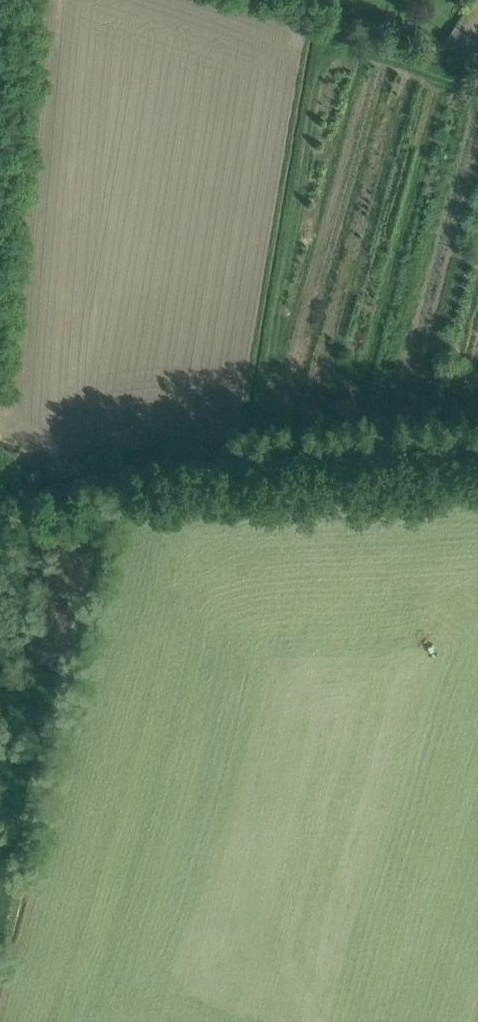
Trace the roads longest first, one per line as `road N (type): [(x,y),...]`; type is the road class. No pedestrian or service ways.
road 1 (unclassified): [(0,502),(185,465),(477,450)]

